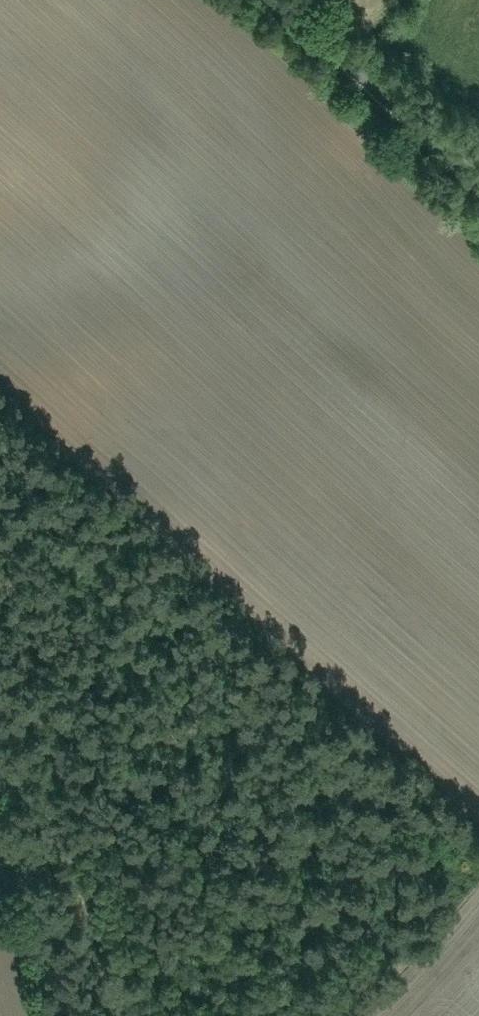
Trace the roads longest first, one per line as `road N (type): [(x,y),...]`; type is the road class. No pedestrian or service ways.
road 1 (track): [(0,482),(7,484),(117,1015)]
road 2 (residential): [(274,0),(478,184)]

